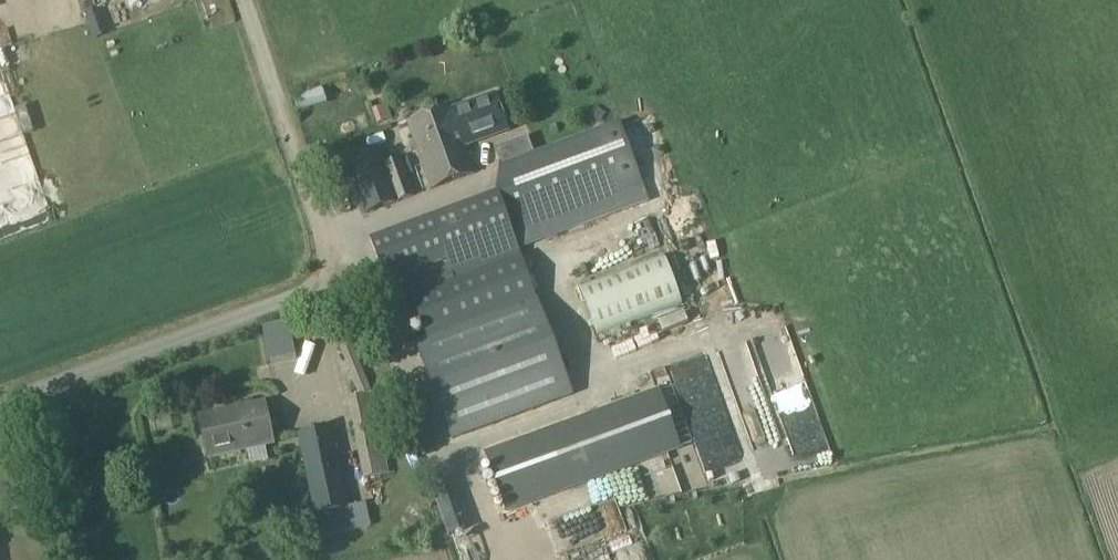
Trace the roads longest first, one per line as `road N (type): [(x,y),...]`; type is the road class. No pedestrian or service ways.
road 1 (track): [(326,251),(319,285),(296,301),(0,407)]

